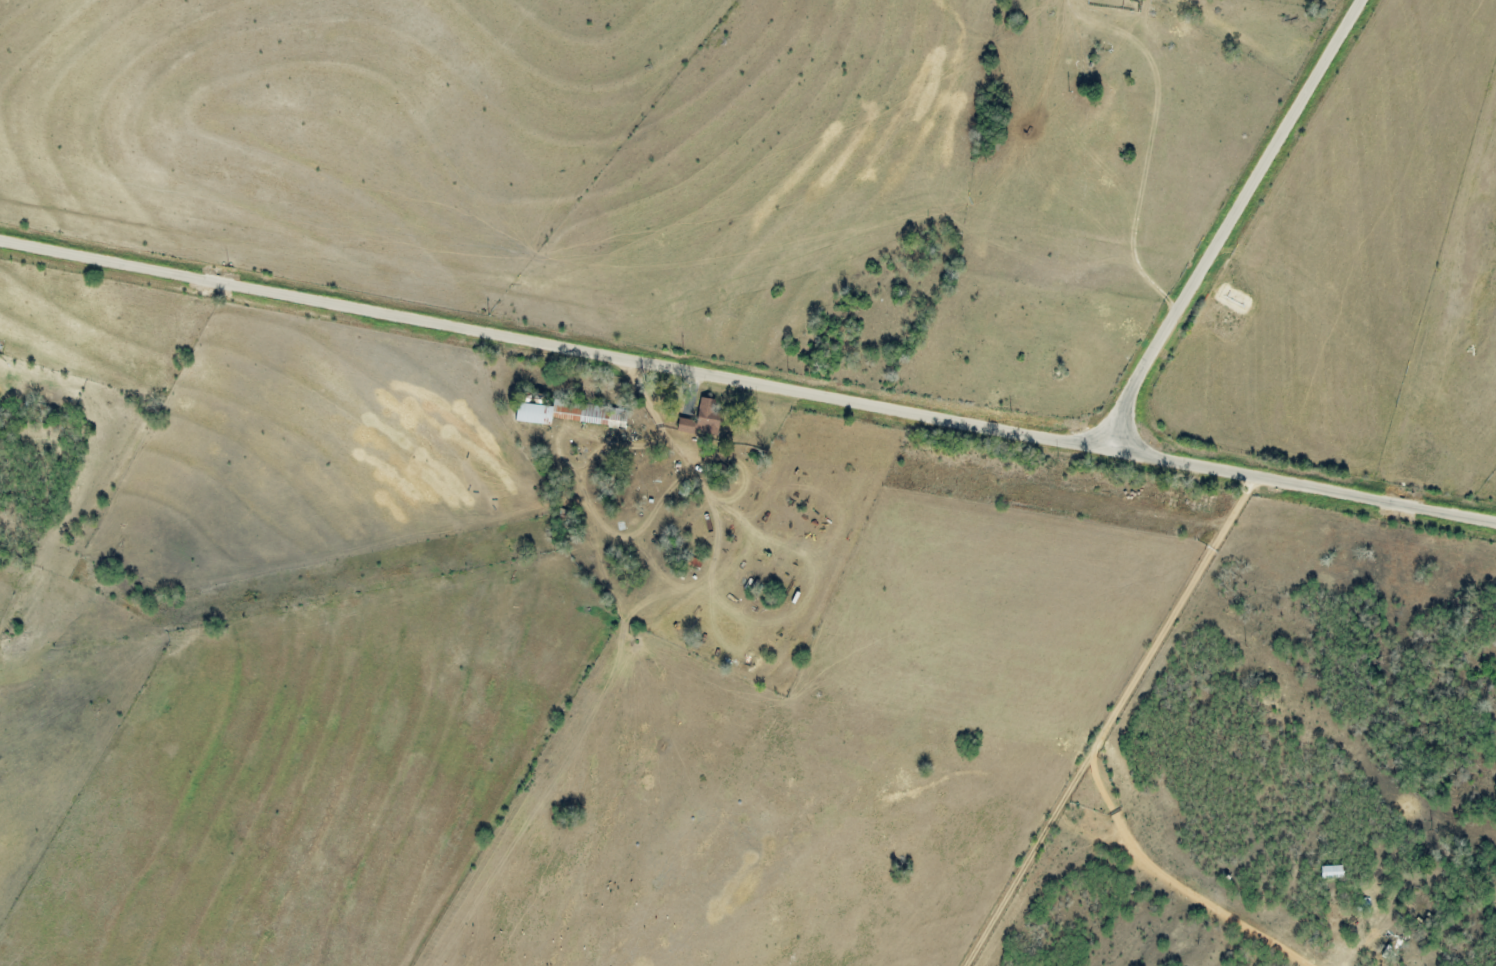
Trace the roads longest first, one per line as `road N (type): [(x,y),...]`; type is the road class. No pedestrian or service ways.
road 1 (residential): [(1495,521),(0,239)]
road 2 (residential): [(1104,447),(1363,0)]

